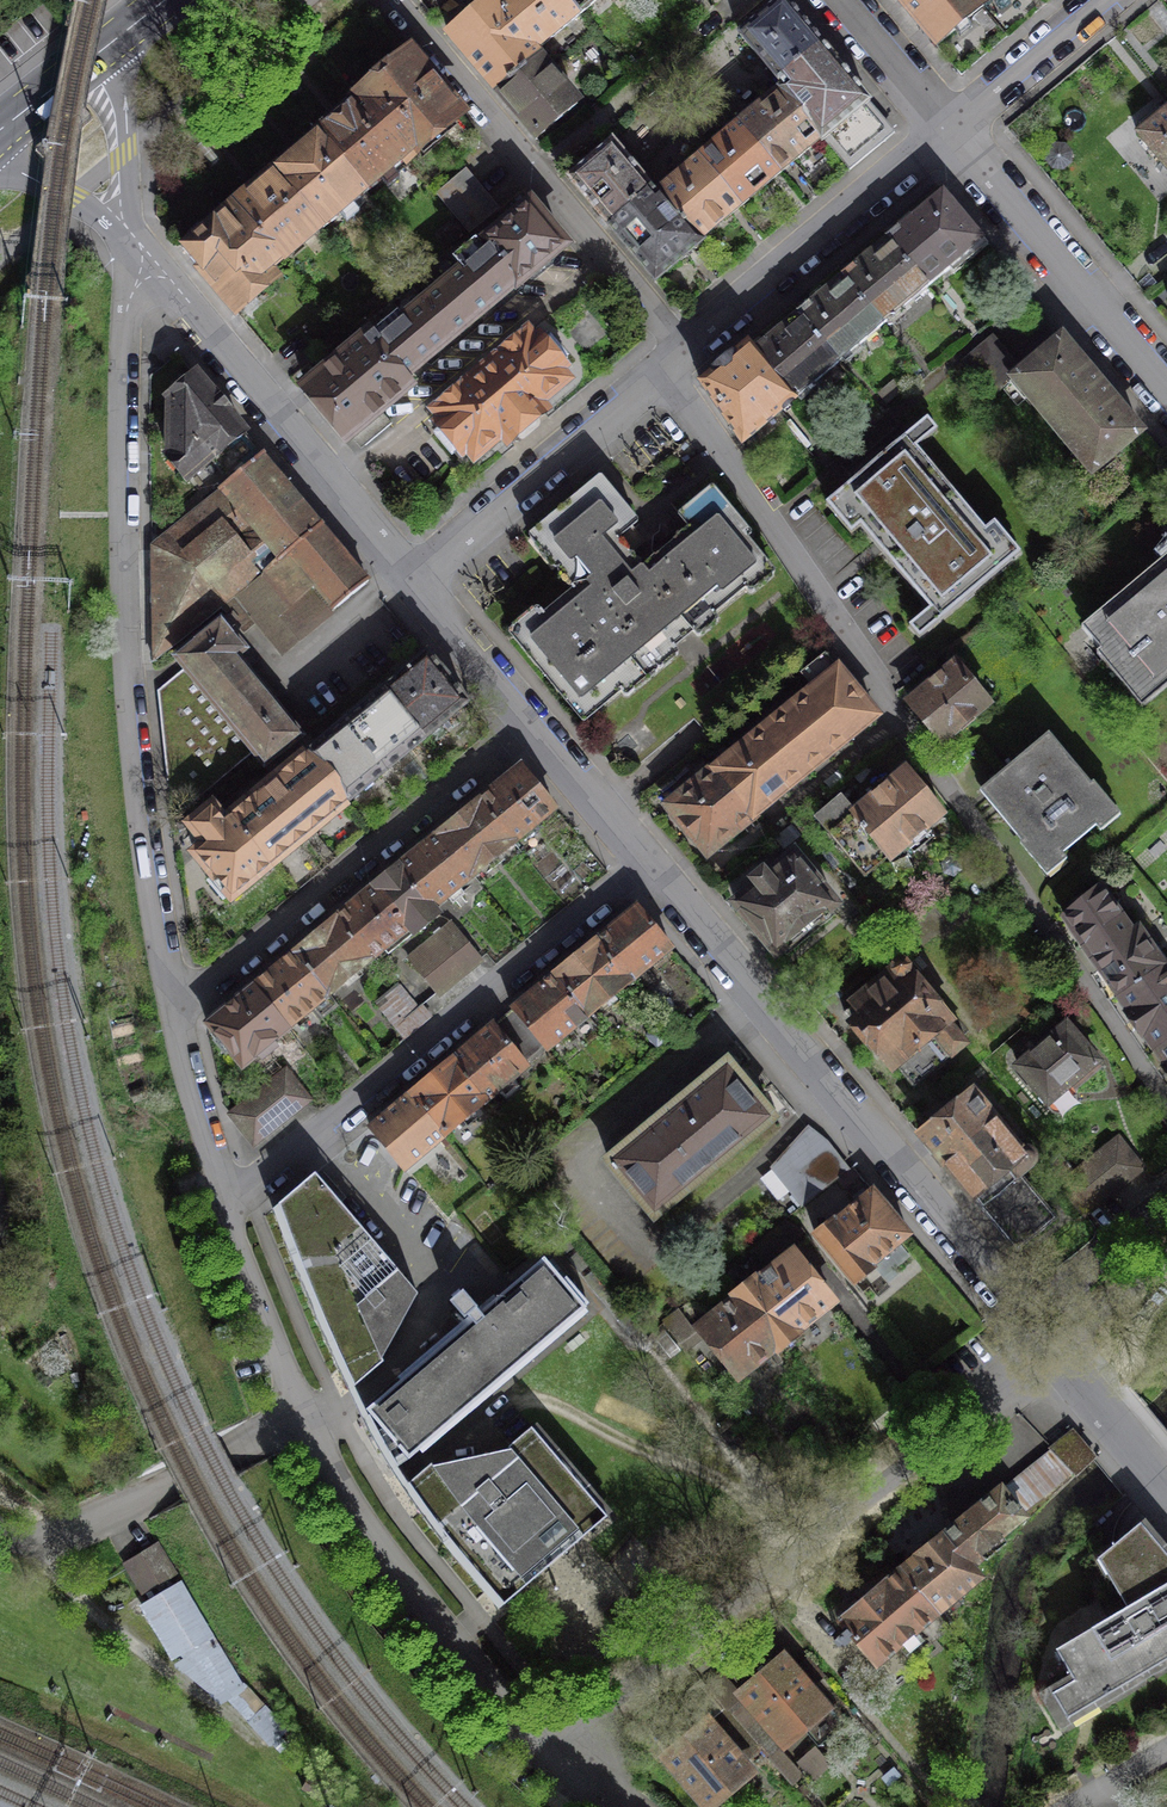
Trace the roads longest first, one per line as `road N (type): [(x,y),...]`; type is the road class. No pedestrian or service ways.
road 1 (residential): [(678,358),(681,396),(1166,1107)]
road 2 (residential): [(154,266),(126,319),(127,575),(151,873),(177,1009)]
road 3 (residential): [(229,1202),(272,1345),(344,1491),(556,1749)]
road 4 (residential): [(1051,1348),(556,1749)]
road 5 (residential): [(648,864),(1025,1317)]
road 6 (residential): [(648,864),(229,1202)]
road 7 (residential): [(401,0),(661,317),(678,358)]
road 8 (residential): [(177,1009),(528,723)]
road 9 (residential): [(154,266),(416,582)]
road 10 (residential): [(678,358),(953,124)]
road 11 (residential): [(416,582),(678,358)]
road 12 (residential): [(1166,385),(953,124)]
road 13 (residential): [(177,1009),(229,1202)]
road 14 (residential): [(953,124),(1107,0)]
road 15 (residential): [(125,230),(118,36)]
road 16 (residential): [(528,723),(648,864)]
road 17 (residential): [(1051,1348),(1166,1490)]
road 18 (residential): [(1025,1317),(1166,1203)]
road 19 (residential): [(416,582),(528,723)]
road 20 (residential): [(953,124),(850,0)]
road 21 (primary): [(118,36),(0,129)]
road 22 (residential): [(0,163),(125,230)]

